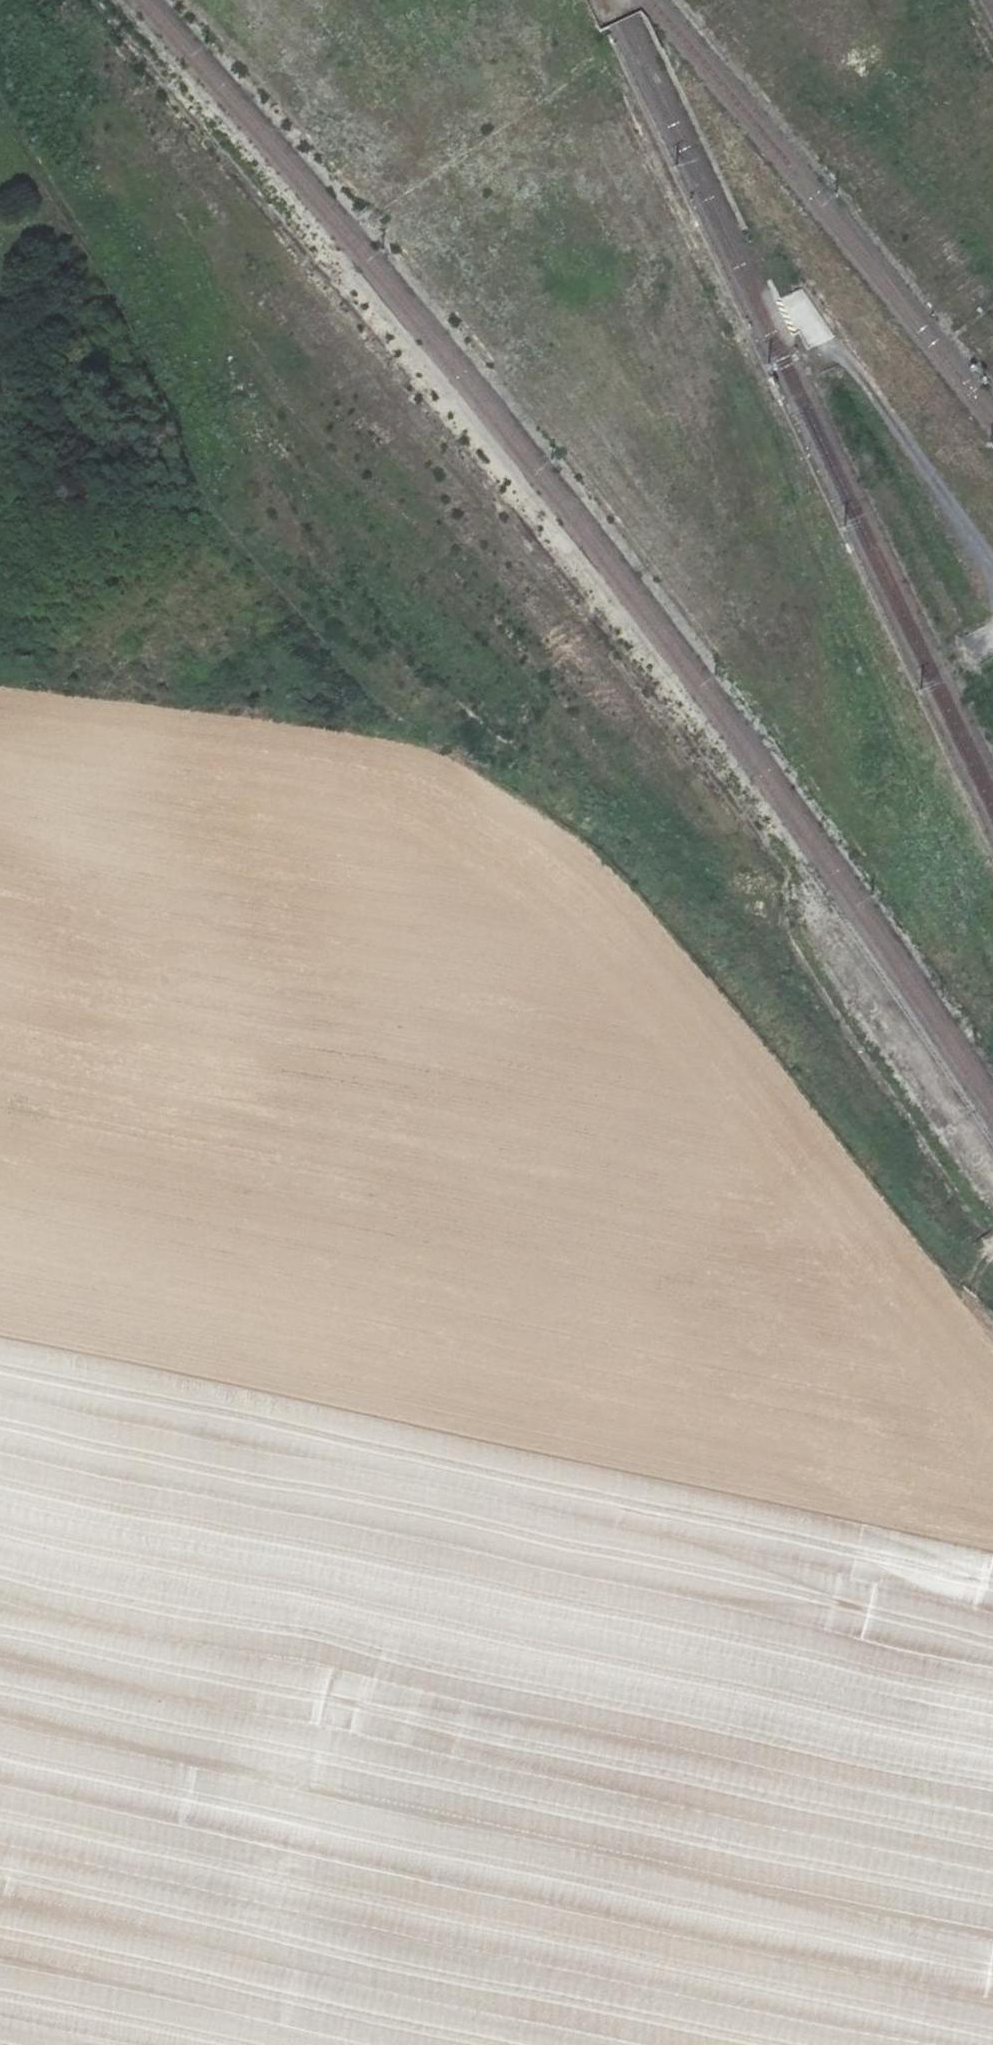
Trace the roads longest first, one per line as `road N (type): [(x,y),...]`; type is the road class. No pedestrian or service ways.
road 1 (track): [(822,341),(867,385),(992,569)]

